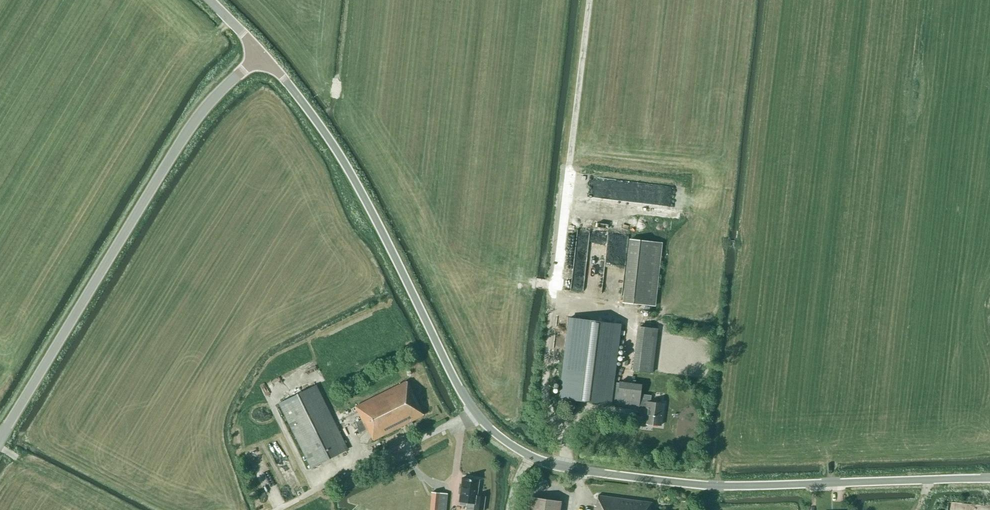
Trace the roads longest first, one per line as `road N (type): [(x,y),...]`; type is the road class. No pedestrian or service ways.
road 1 (tertiary): [(989,478),(712,486),(565,468),(515,448),(470,406),(343,161),(261,54)]
road 2 (tertiary): [(0,438),(191,127),(261,54)]
road 3 (track): [(556,290),(589,0)]

